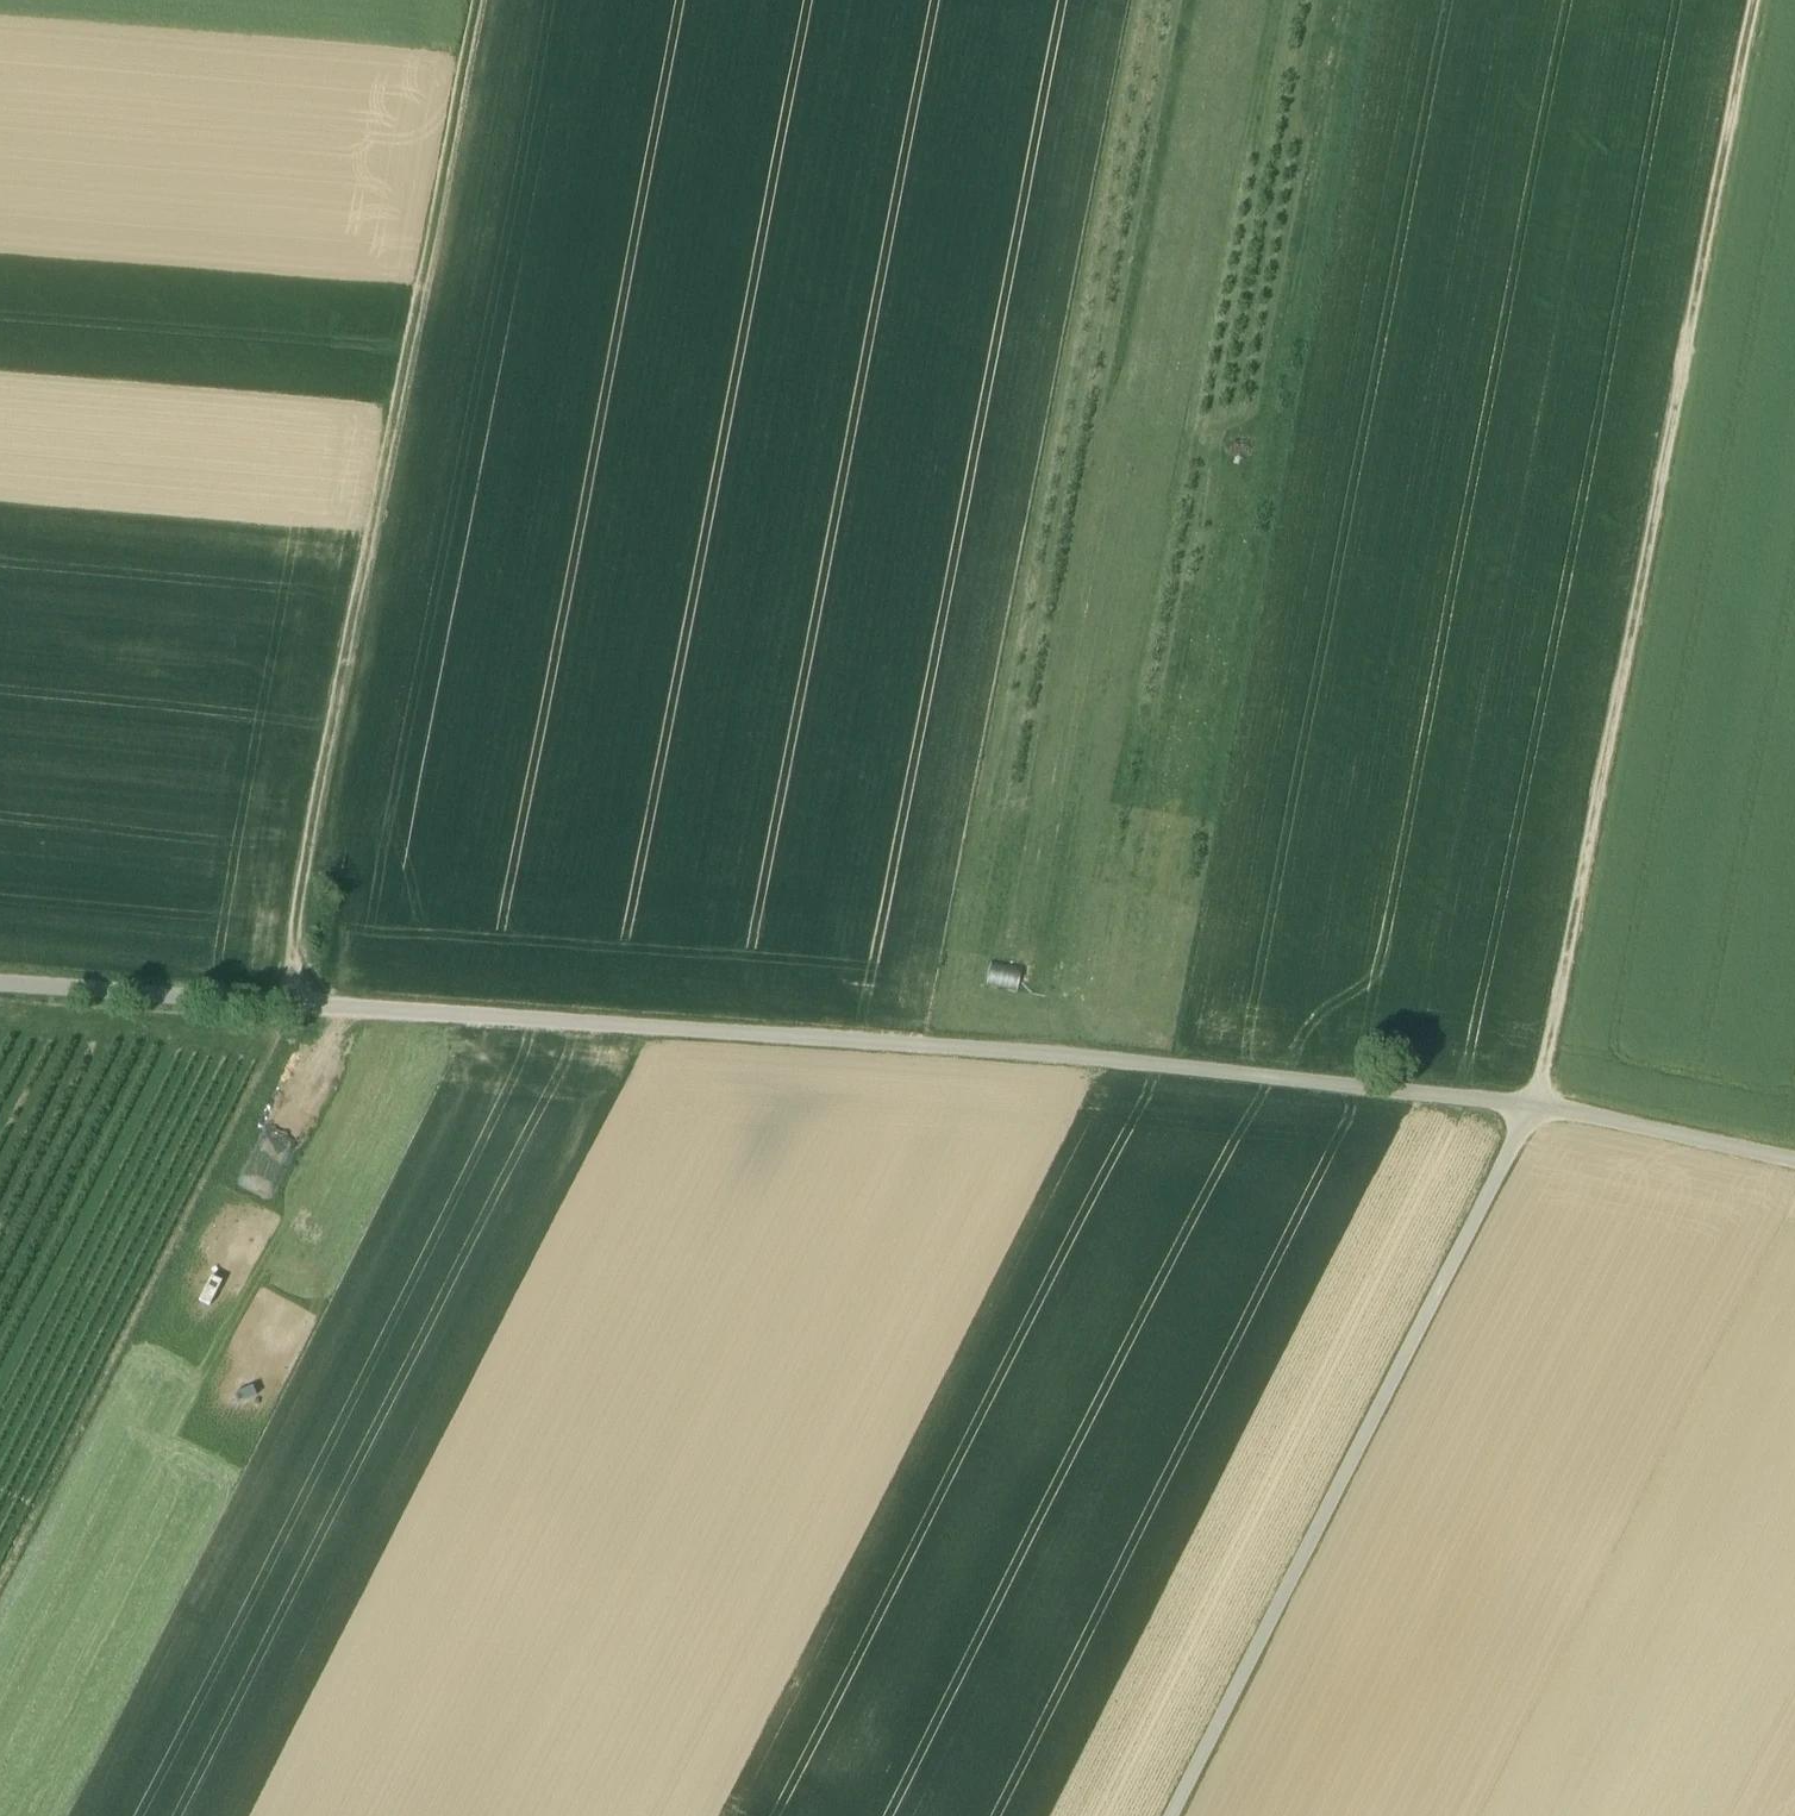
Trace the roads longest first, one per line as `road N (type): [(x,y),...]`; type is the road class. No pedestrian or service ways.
road 1 (track): [(0,982),(1028,1052),(1532,1108)]
road 2 (track): [(1756,0),(1702,347),(1532,1108)]
road 3 (track): [(279,1002),(475,0)]
road 4 (track): [(1532,1108),(1173,1815)]
road 5 (track): [(1532,1108),(1794,1160)]

